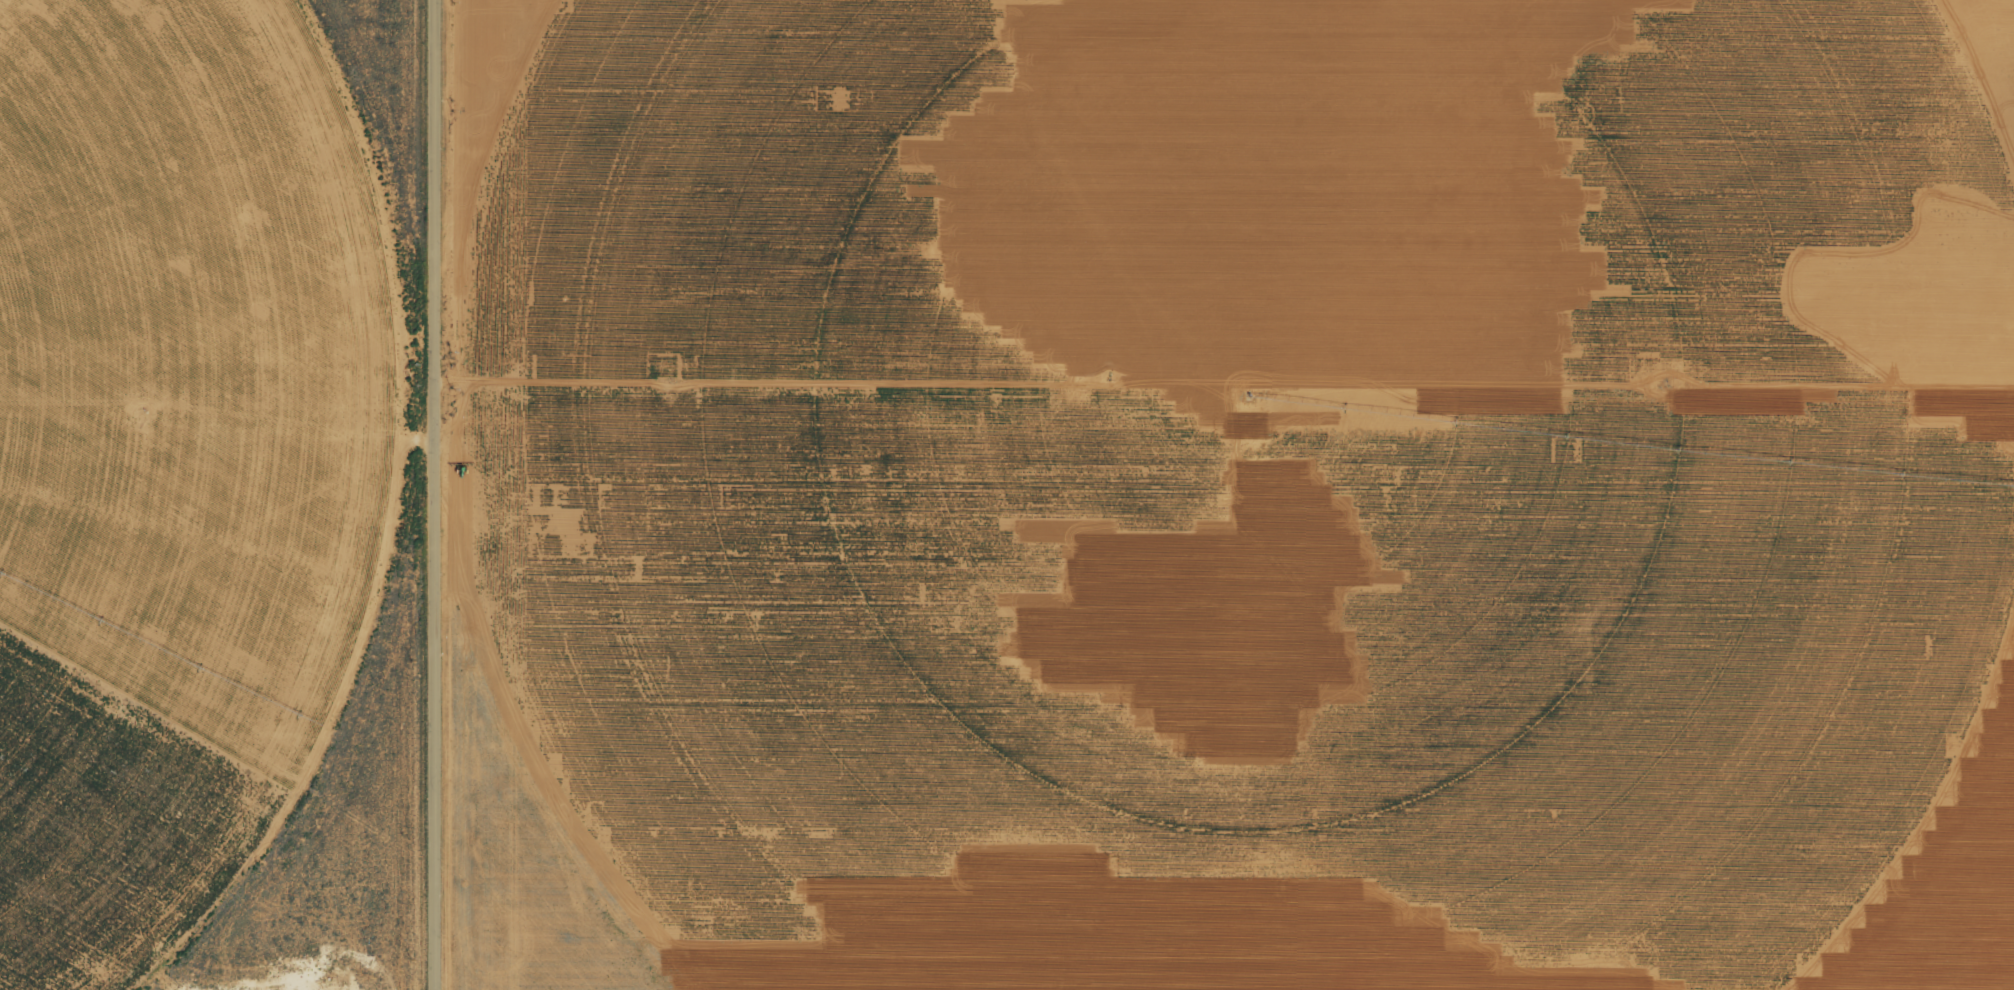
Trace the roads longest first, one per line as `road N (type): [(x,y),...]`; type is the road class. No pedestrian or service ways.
road 1 (residential): [(432,989),(432,0)]

